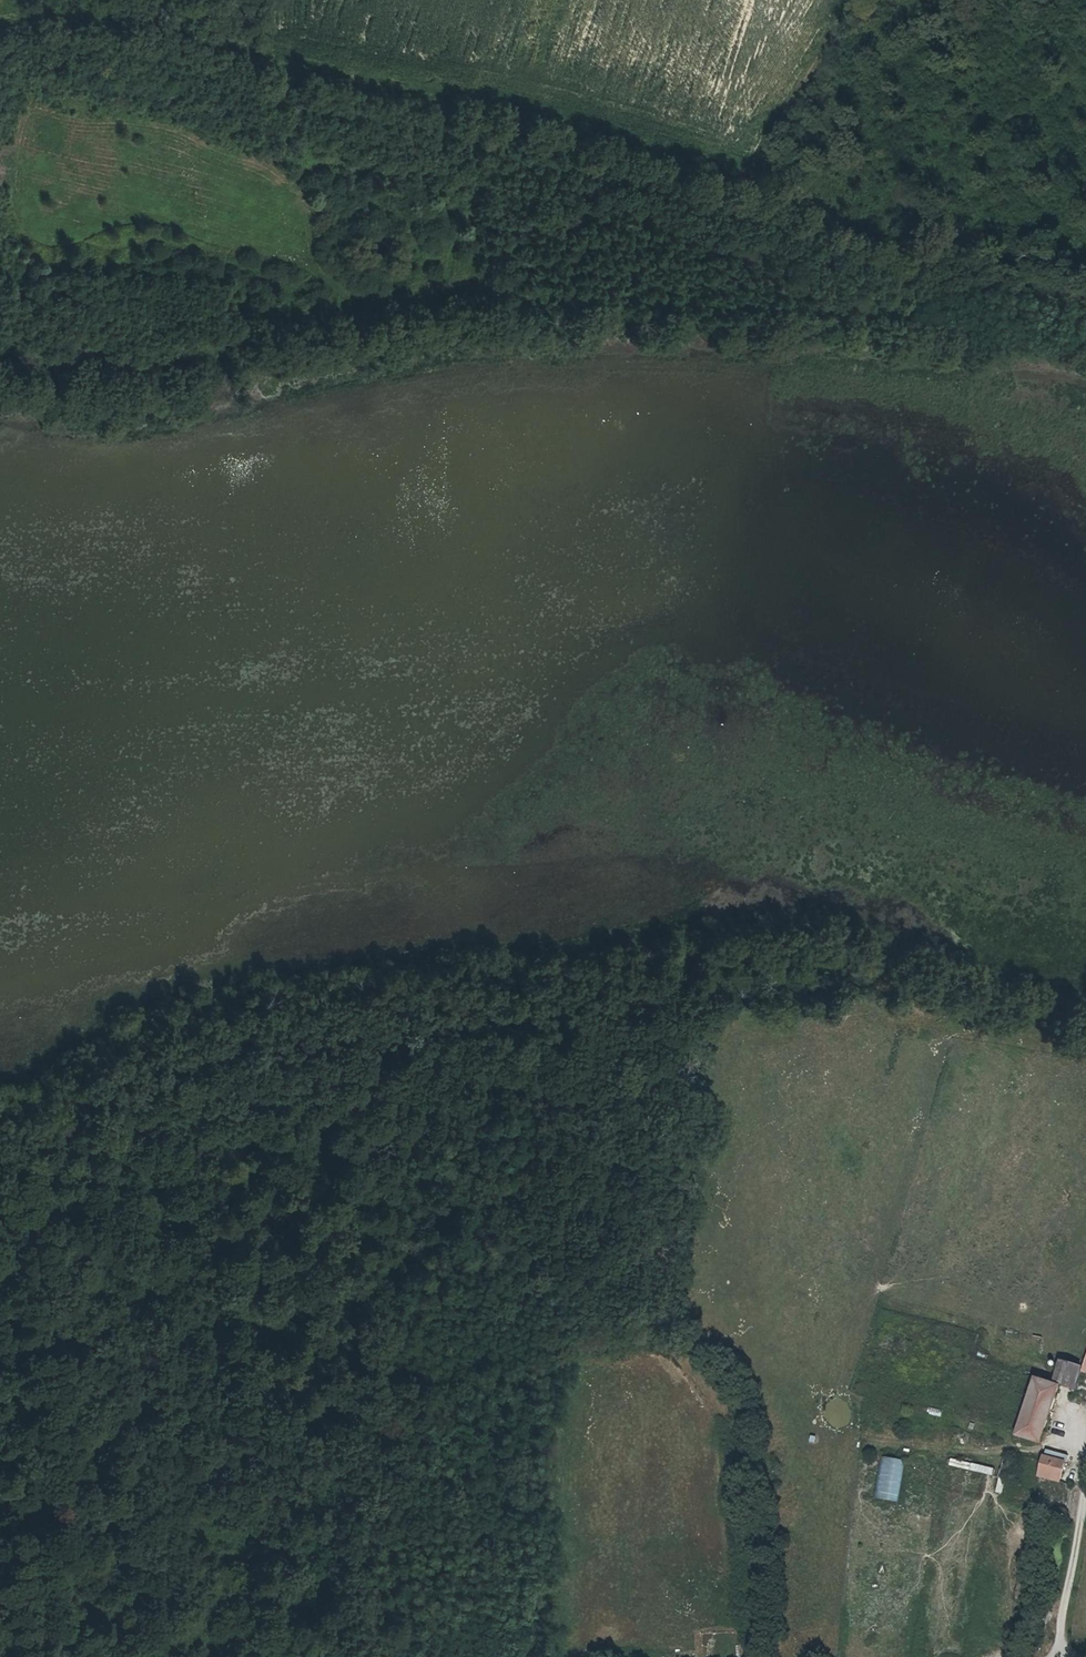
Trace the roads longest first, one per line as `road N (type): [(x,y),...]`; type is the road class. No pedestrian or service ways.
road 1 (track): [(852,0),(771,126),(781,172),(841,223),(1085,311)]
road 2 (track): [(1083,1483),(1046,1656)]

